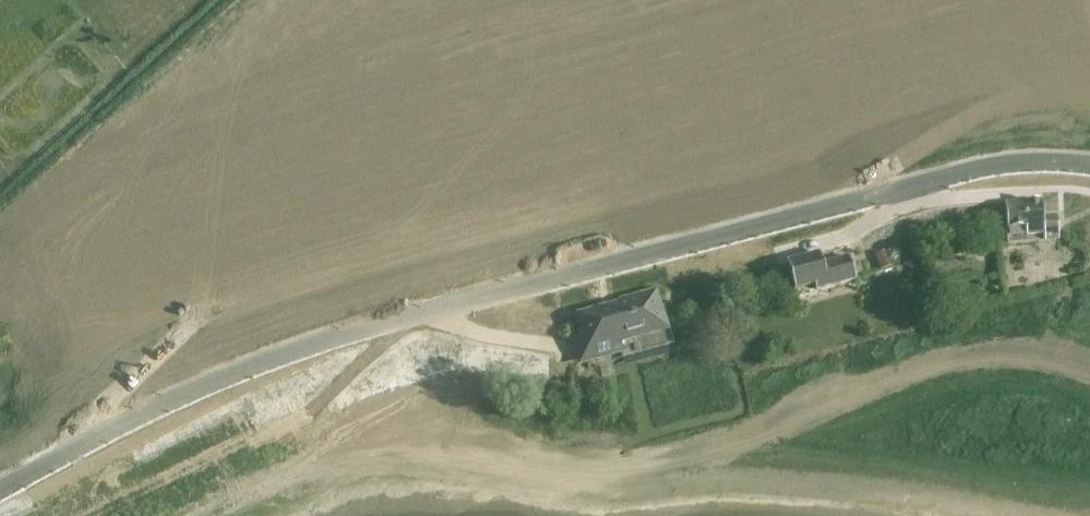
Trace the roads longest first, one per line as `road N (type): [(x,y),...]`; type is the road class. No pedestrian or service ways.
road 1 (unclassified): [(0,495),(227,384),(405,316),(984,168),(1089,166)]
road 2 (track): [(855,198),(873,173),(1001,108),(1089,90)]
road 3 (track): [(402,317),(361,367),(262,438)]

